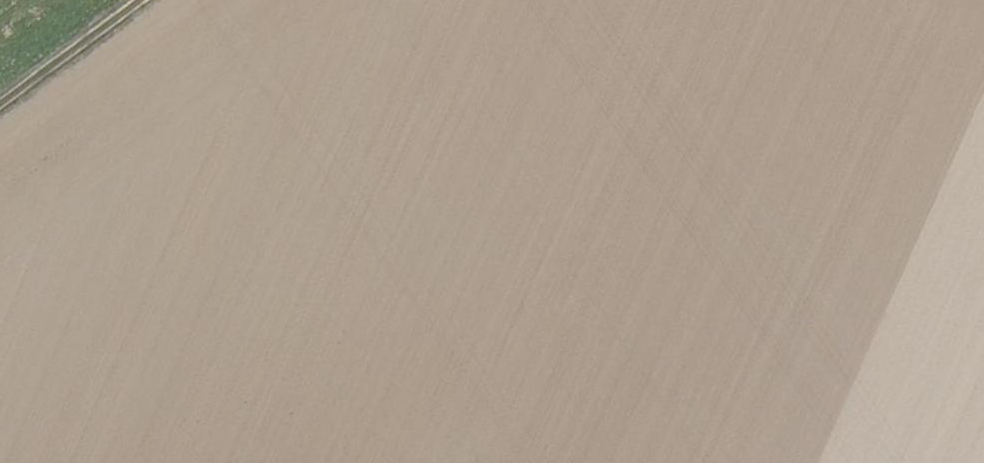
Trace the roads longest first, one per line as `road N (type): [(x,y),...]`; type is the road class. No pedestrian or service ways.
road 1 (track): [(0,112),(153,0)]

